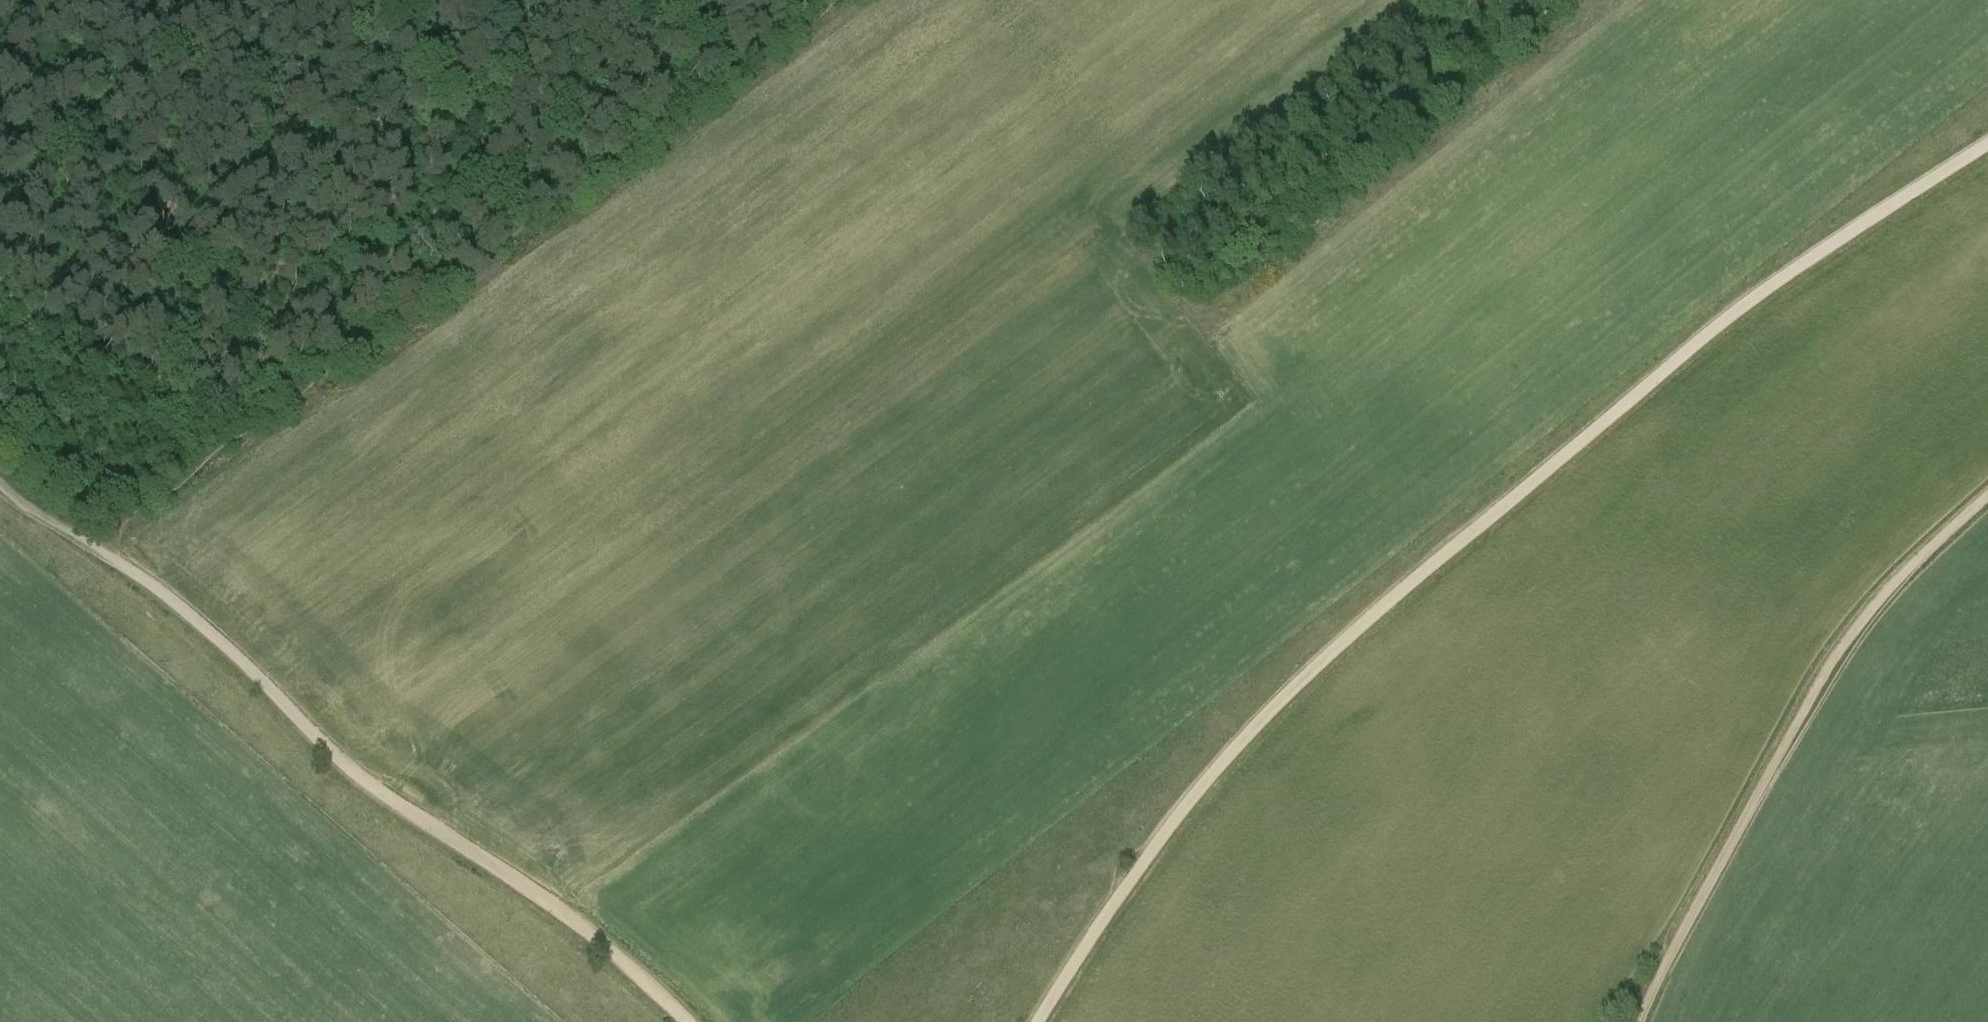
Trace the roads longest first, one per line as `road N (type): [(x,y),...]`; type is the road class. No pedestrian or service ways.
road 1 (track): [(1039,1021),(1157,843),(1241,739),(1336,647),(1732,313),(1987,144)]
road 2 (track): [(688,1021),(551,906),(385,799),(234,655),(122,562),(41,516),(0,480)]
road 3 (track): [(1987,497),(1845,644),(1639,1021)]

